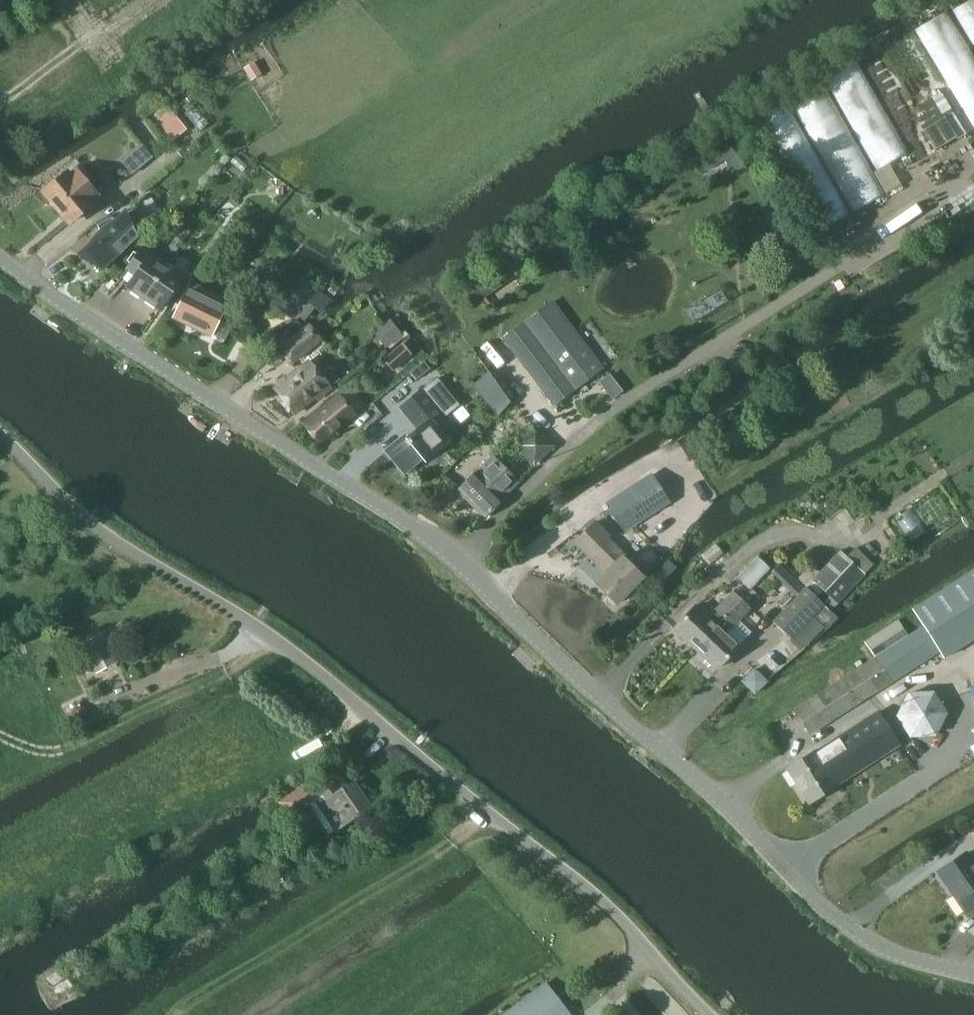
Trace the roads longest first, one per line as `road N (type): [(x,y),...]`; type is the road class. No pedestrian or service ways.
road 1 (unclassified): [(973,975),(863,937),(663,745),(438,550),(0,255)]
road 2 (unclassified): [(710,1014),(588,890),(523,838),(317,672),(113,539),(0,442)]
road 3 (track): [(192,1014),(449,843),(483,807)]

